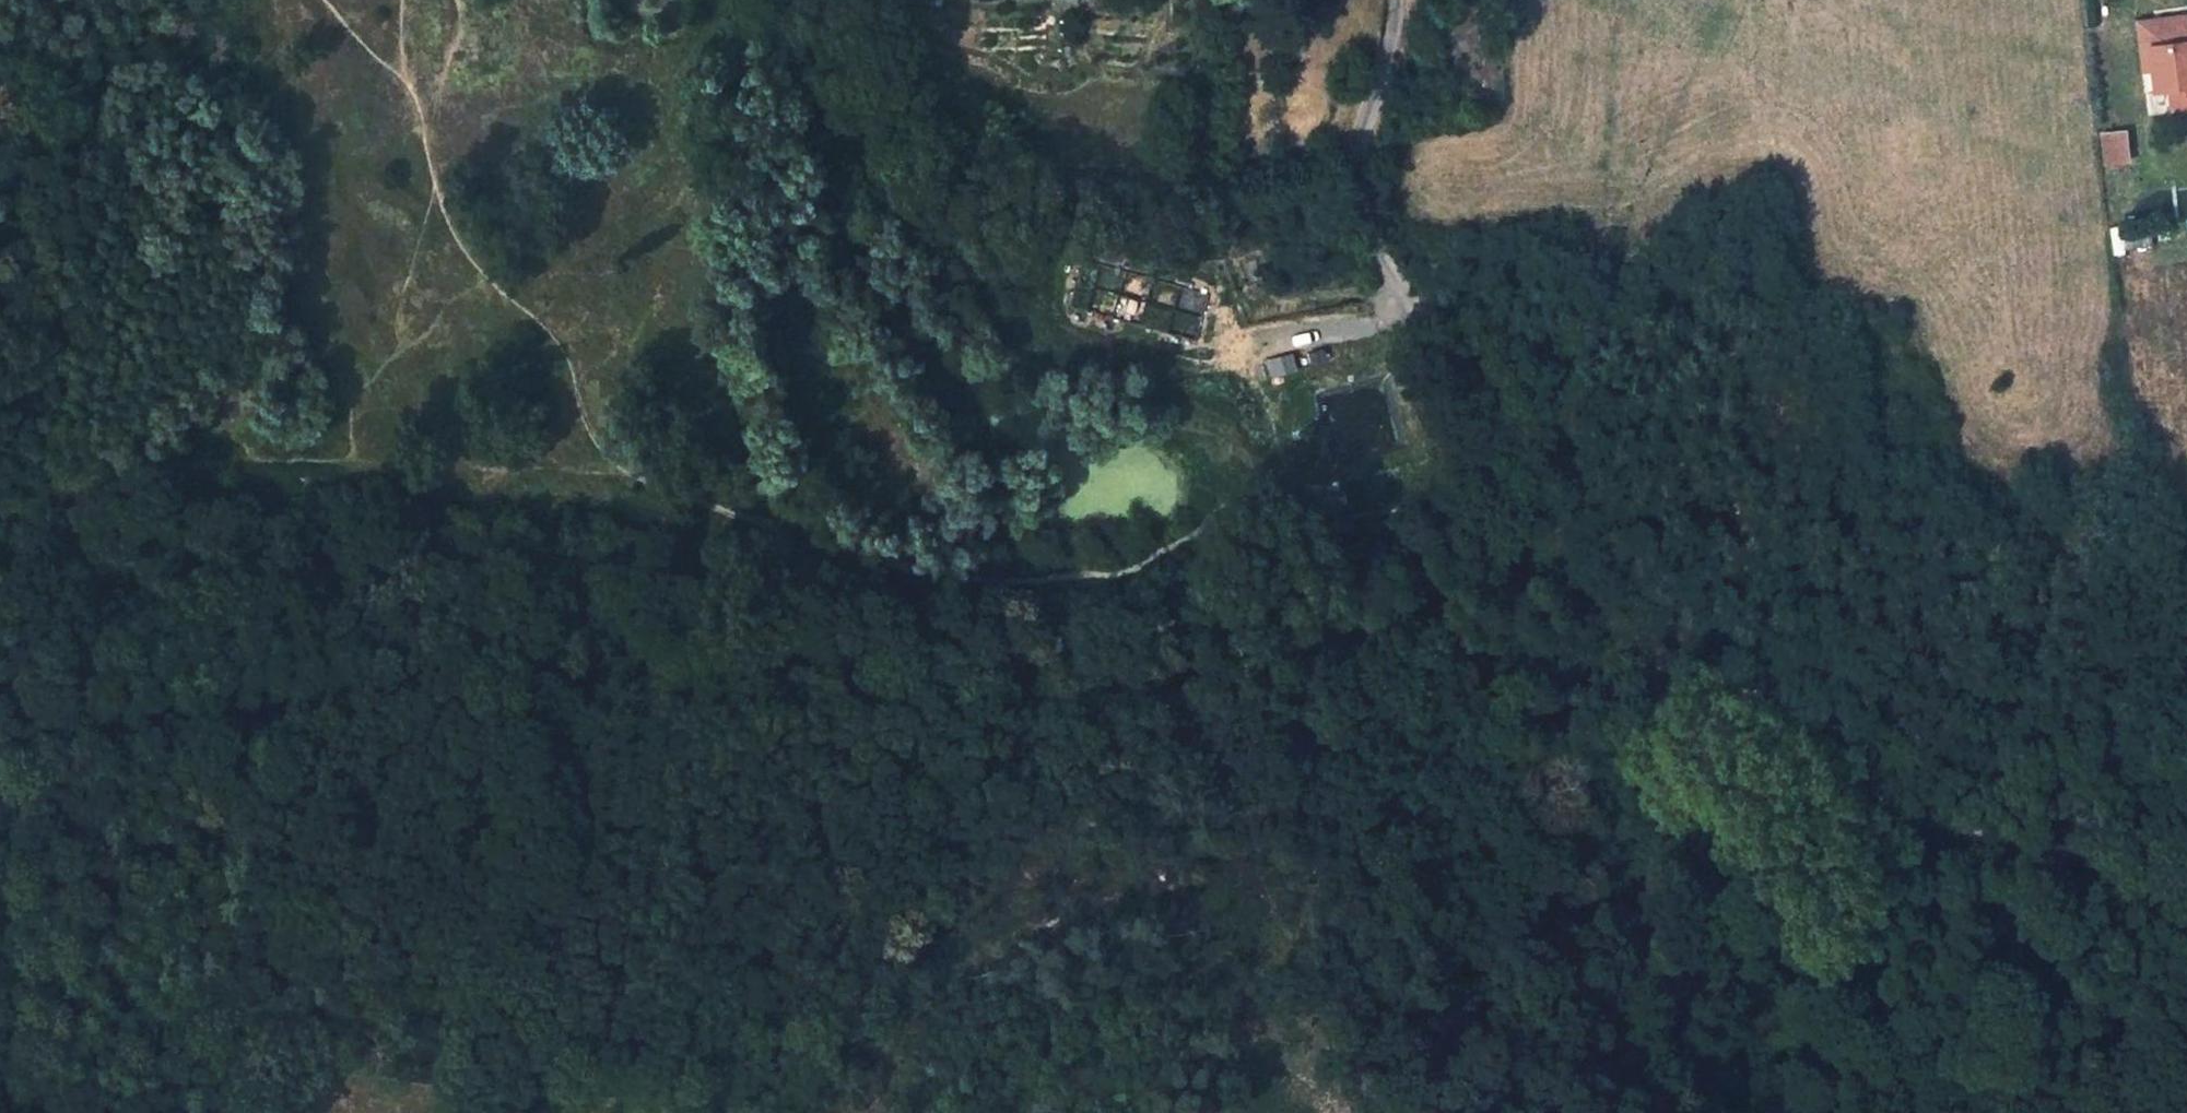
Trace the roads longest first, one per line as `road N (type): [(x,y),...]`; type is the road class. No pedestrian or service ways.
road 1 (track): [(2186,830),(2061,838),(1927,818),(1805,740),(1637,619),(1409,298)]
road 2 (unclassified): [(788,1112),(825,1024),(903,909),(1108,766),(1162,746)]
road 3 (unclassified): [(244,1112),(239,1035),(178,875),(141,848),(9,789),(13,761),(0,716)]
road 4 (residential): [(1409,298),(1374,244),(1358,182),(1403,0)]

